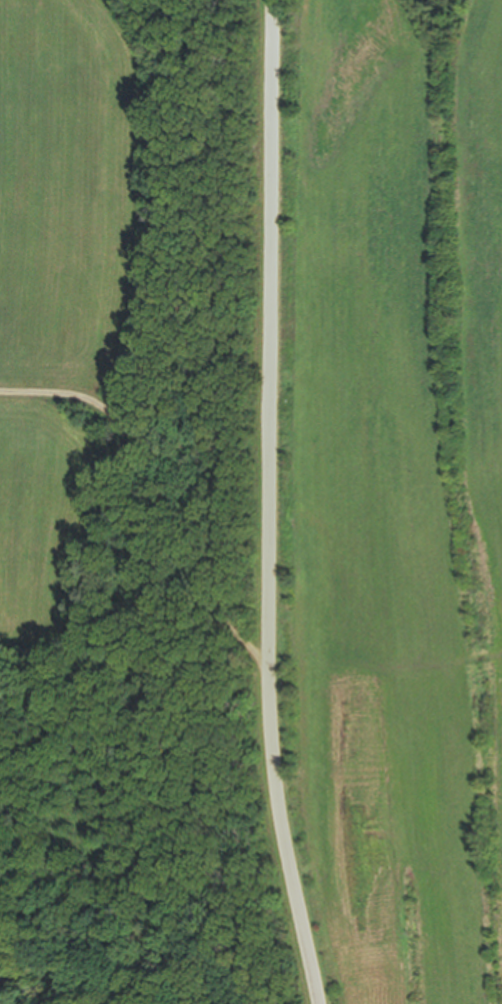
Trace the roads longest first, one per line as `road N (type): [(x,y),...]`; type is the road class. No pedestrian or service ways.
road 1 (residential): [(315,1003),(274,780),(271,0)]
road 2 (track): [(271,662),(202,578),(132,442),(95,400),(0,391)]

